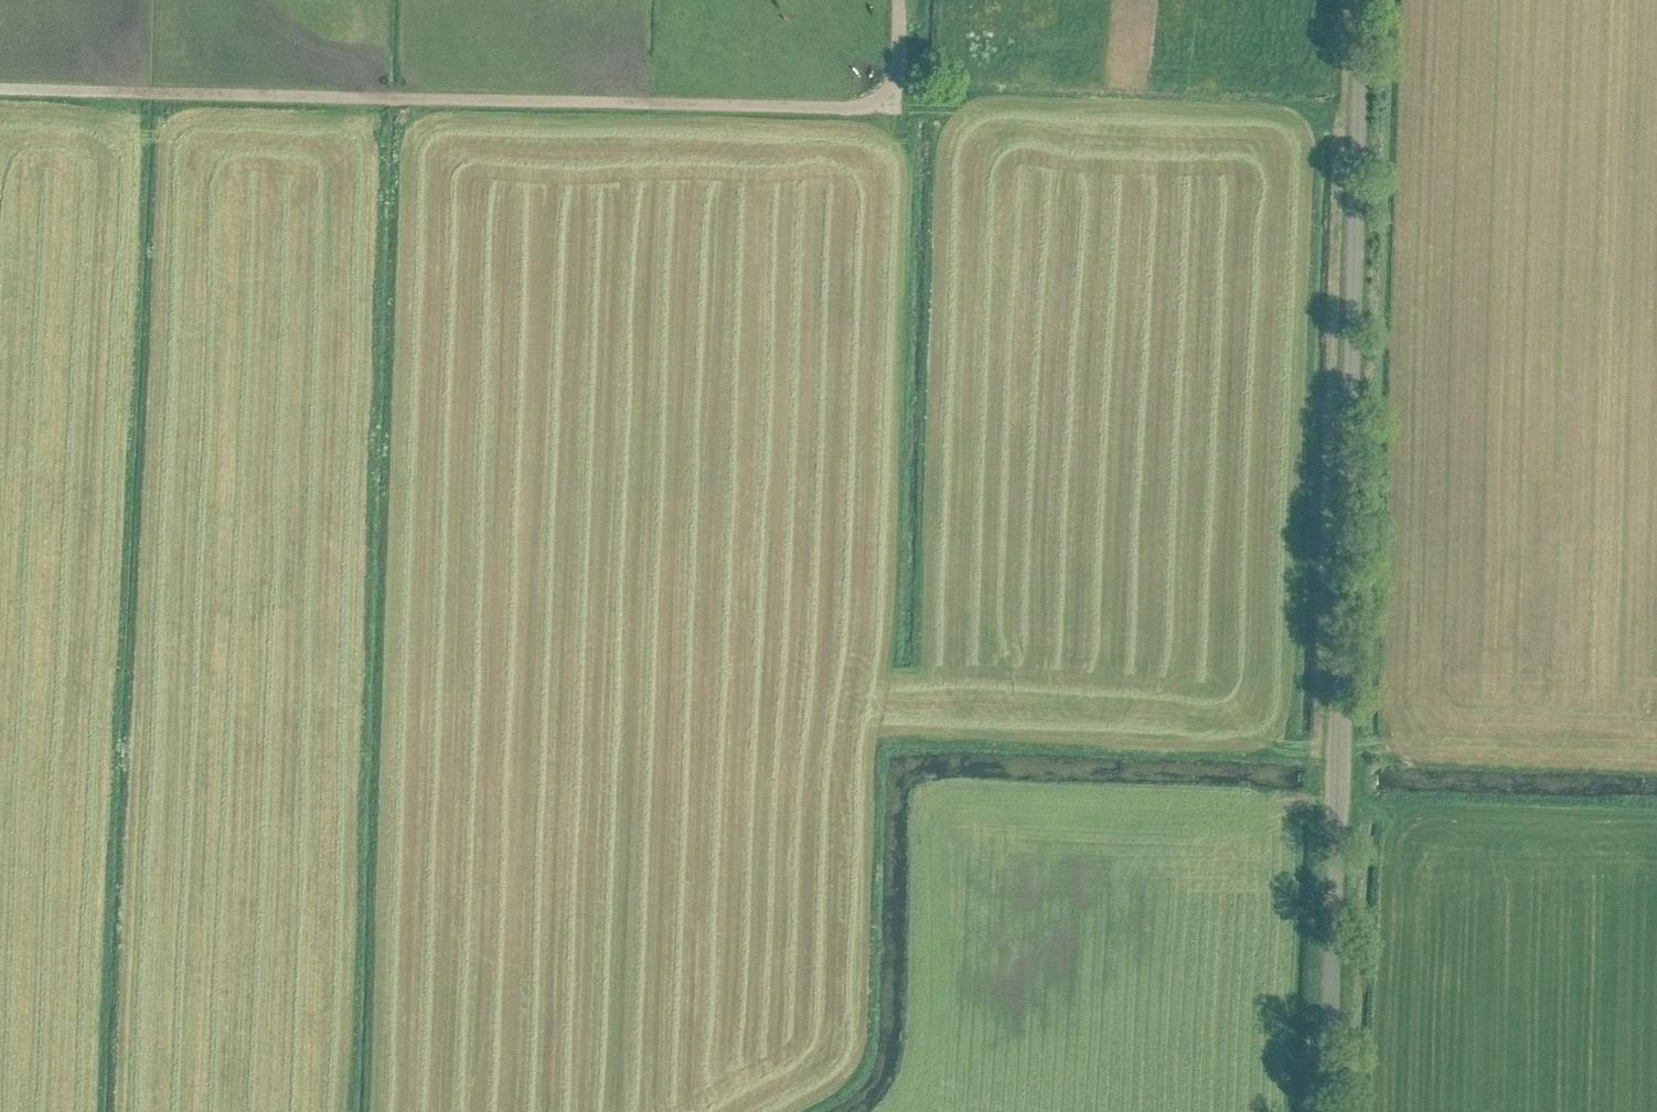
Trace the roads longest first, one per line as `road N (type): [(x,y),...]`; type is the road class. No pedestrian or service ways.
road 1 (unclassified): [(1315,1111),(1352,0)]

